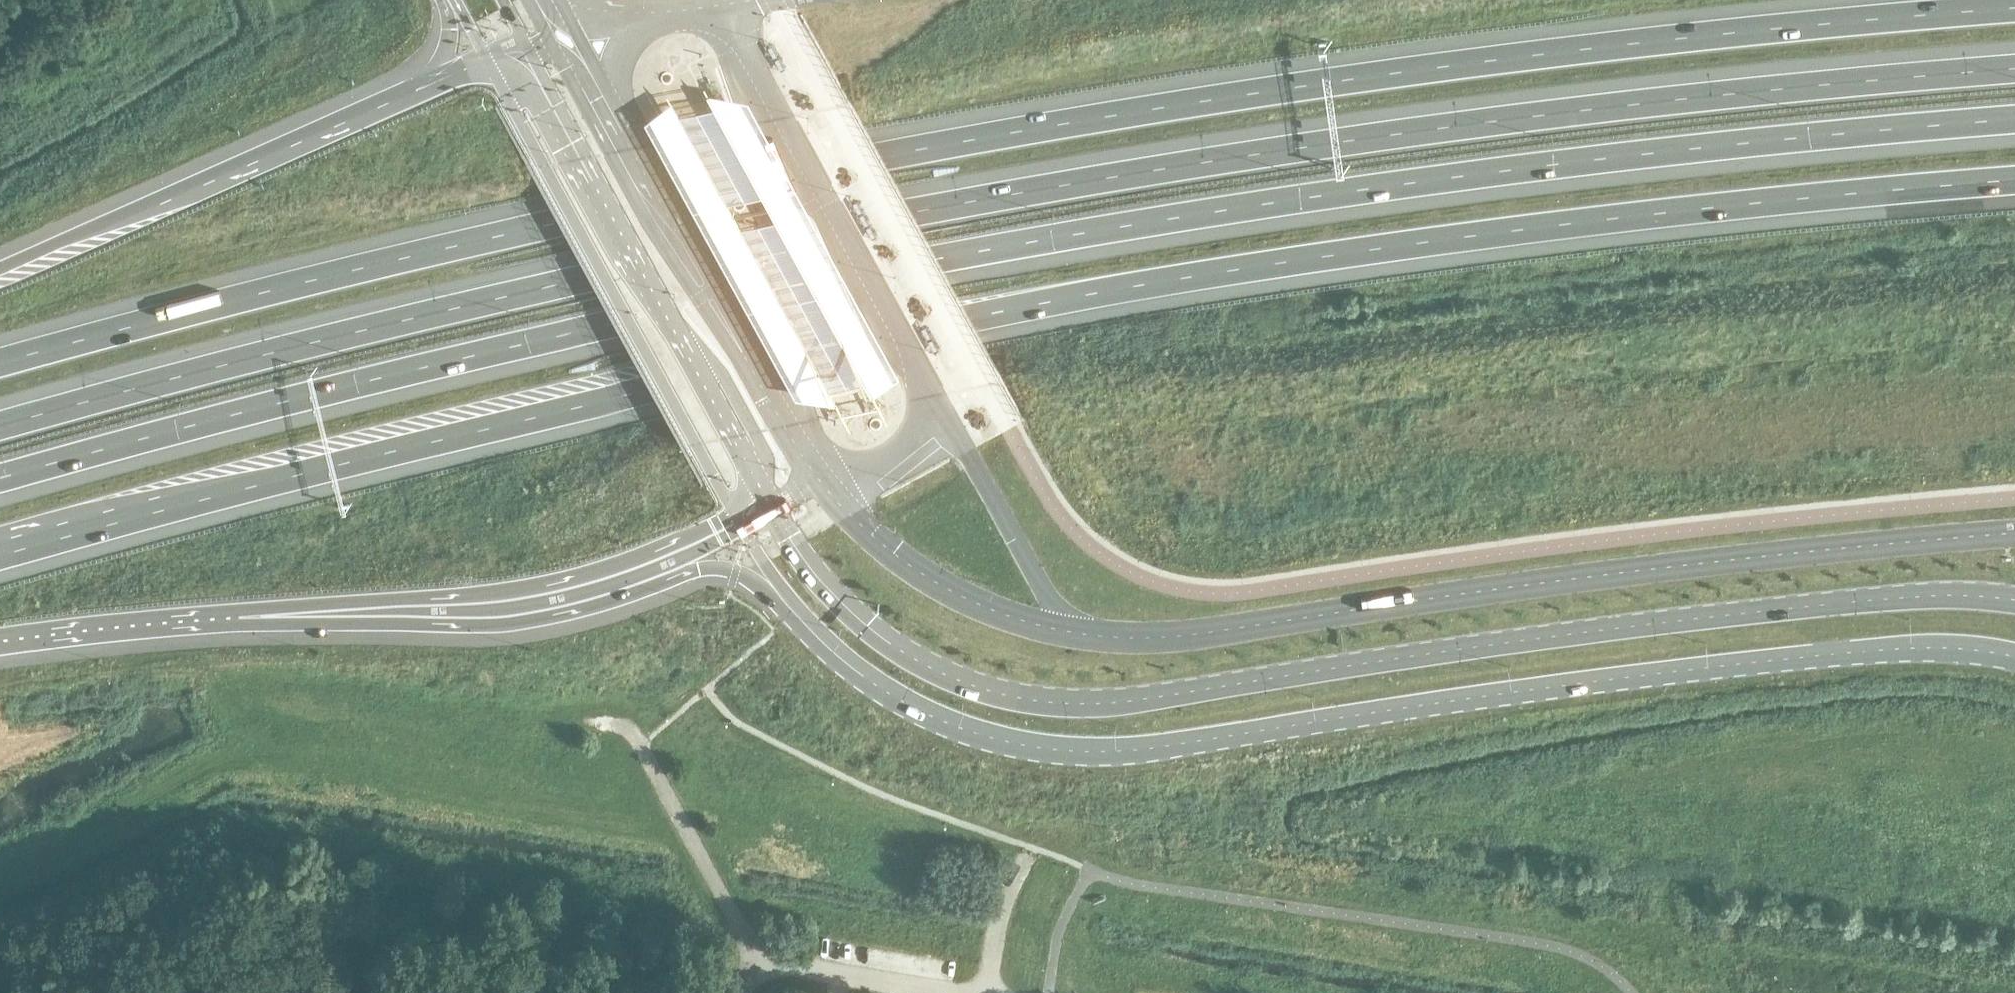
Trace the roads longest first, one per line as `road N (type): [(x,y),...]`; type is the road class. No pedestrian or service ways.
road 1 (motorway): [(0,554),(402,447),(970,317),(1293,260),(1573,224),(2014,183)]
road 2 (motorway): [(0,477),(309,392),(939,258),(1287,201),(2014,122)]
road 3 (motorway): [(2014,73),(1562,116),(915,213),(585,279),(0,427)]
road 4 (motorway): [(2014,13),(1551,57),(885,155),(558,221),(0,362)]
road 5 (secondary): [(2014,597),(1906,594),(1564,634),(1114,701),(1041,699),(984,688),(871,632),(799,553),(756,475)]
road 6 (secondary): [(778,591),(860,676),(997,738),(1059,748),(1135,747),(1879,648),(2014,653)]
road 7 (motorway): [(0,642),(238,610),(527,598),(628,571)]
road 8 (secondary): [(488,59),(740,519)]
road 9 (secondary): [(756,475),(525,50)]
road 10 (motorway): [(431,76),(0,265)]
road 11 (unclassified): [(576,718),(631,726),(767,972)]
road 12 (unclassified): [(936,992),(767,972)]
road 13 (motorway): [(628,571),(719,565),(778,591)]
road 14 (motorway): [(628,571),(740,519)]

